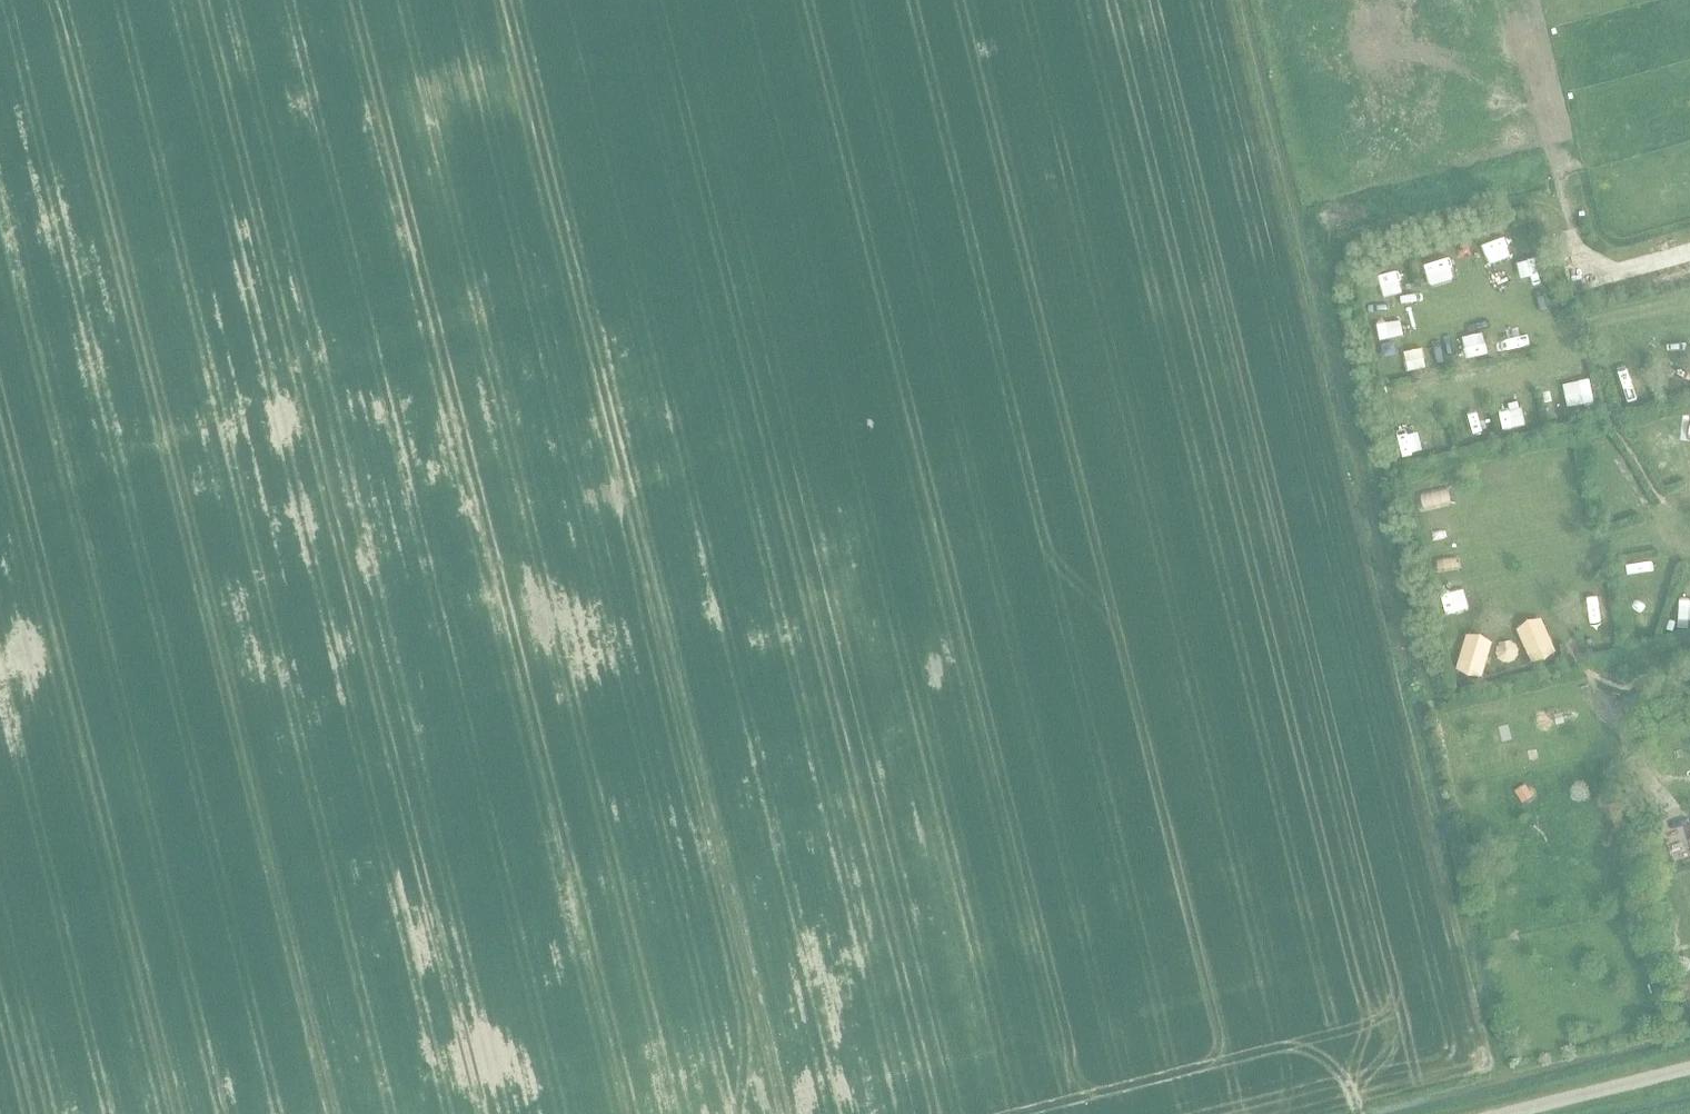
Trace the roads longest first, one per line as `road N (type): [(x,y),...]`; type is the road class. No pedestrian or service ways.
road 1 (unclassified): [(1501,1113),(1689,1065)]

